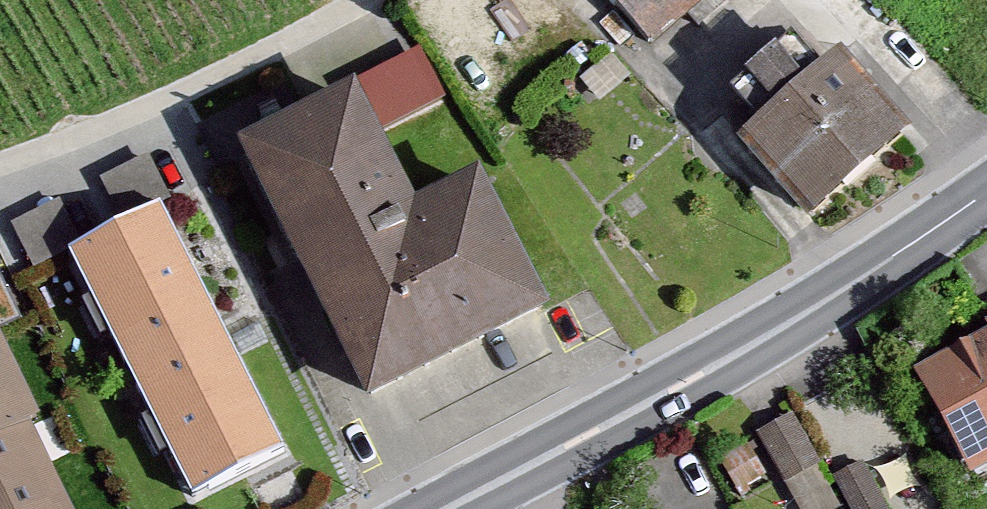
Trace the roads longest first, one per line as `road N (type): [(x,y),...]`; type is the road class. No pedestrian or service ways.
road 1 (tertiary): [(456,508),(786,338),(986,193)]
road 2 (residential): [(351,0),(238,64),(68,144),(0,166)]

